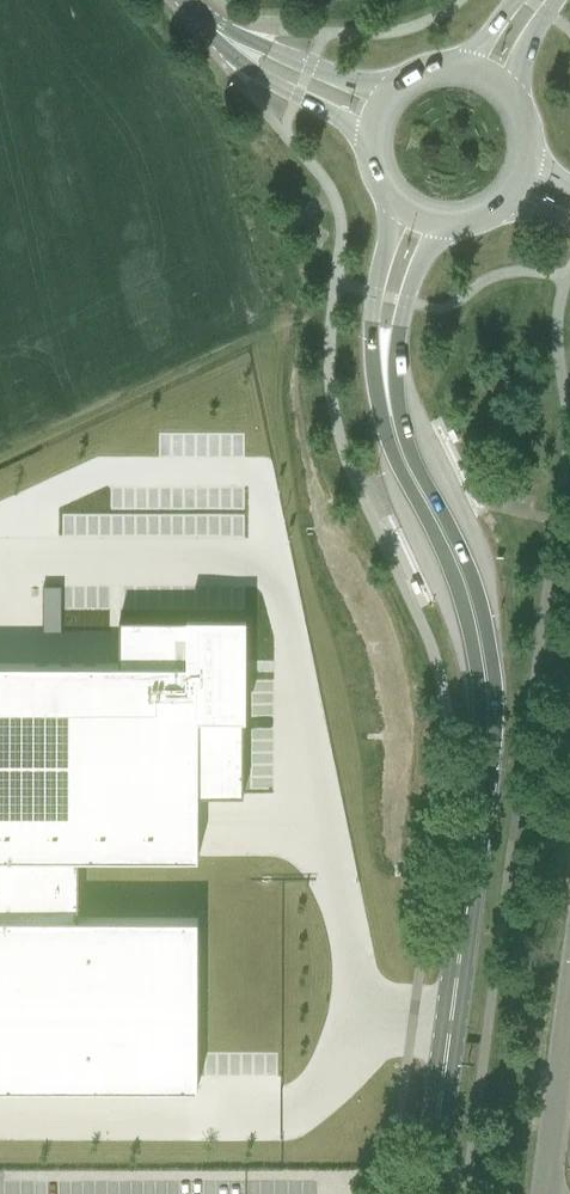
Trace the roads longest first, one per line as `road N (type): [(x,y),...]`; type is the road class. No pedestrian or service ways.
road 1 (secondary): [(427,1193),(490,712),(466,586),(393,421),(384,353),(391,300),(421,220)]
road 2 (secondary): [(378,115),(255,57),(194,0)]
road 3 (unclassified): [(543,1193),(569,1005)]
road 4 (secondary): [(489,76),(453,67),(416,75),(378,115)]
road 5 (secondary): [(378,115),(374,168),(391,200),(421,220)]
road 6 (secondary): [(522,183),(530,135),(509,91),(489,76)]

